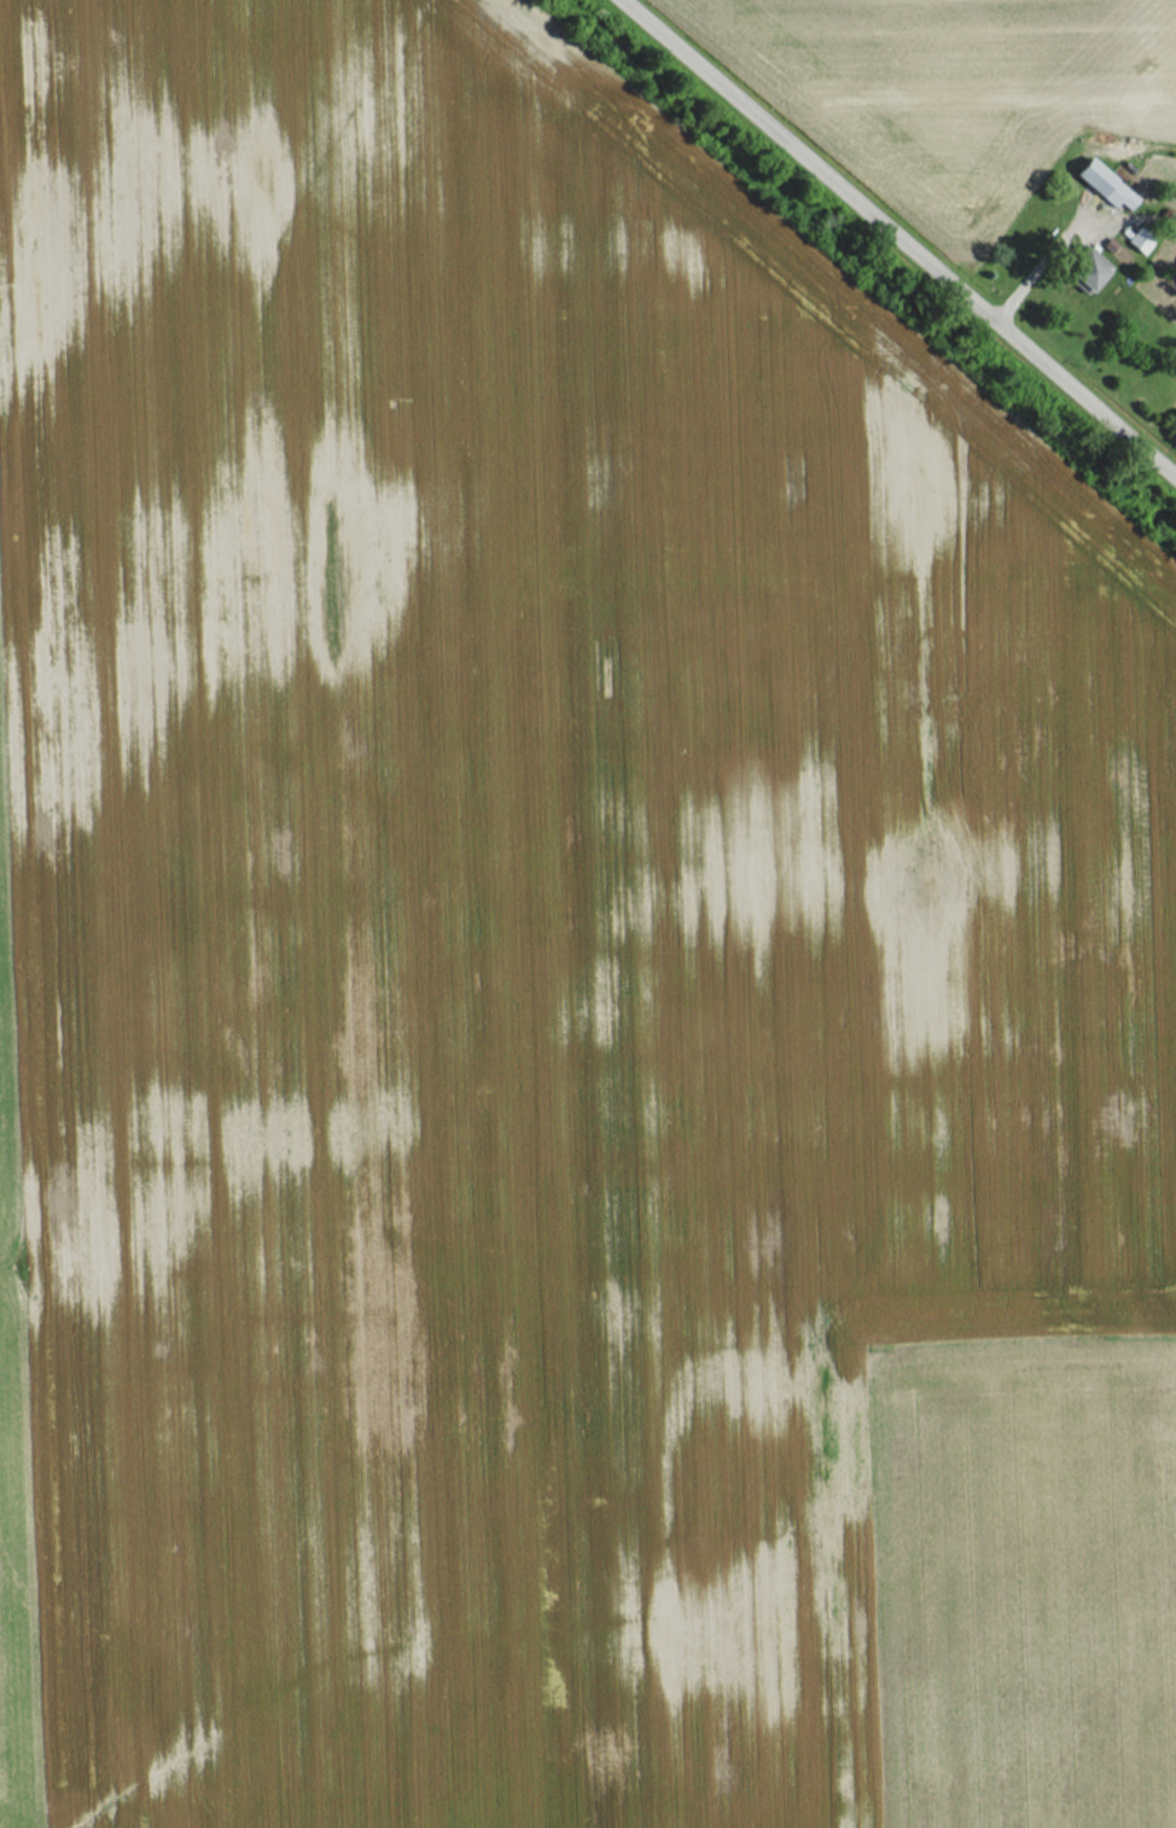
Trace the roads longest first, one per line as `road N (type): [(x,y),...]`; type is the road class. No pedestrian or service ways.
road 1 (residential): [(1175,476),(624,0)]

